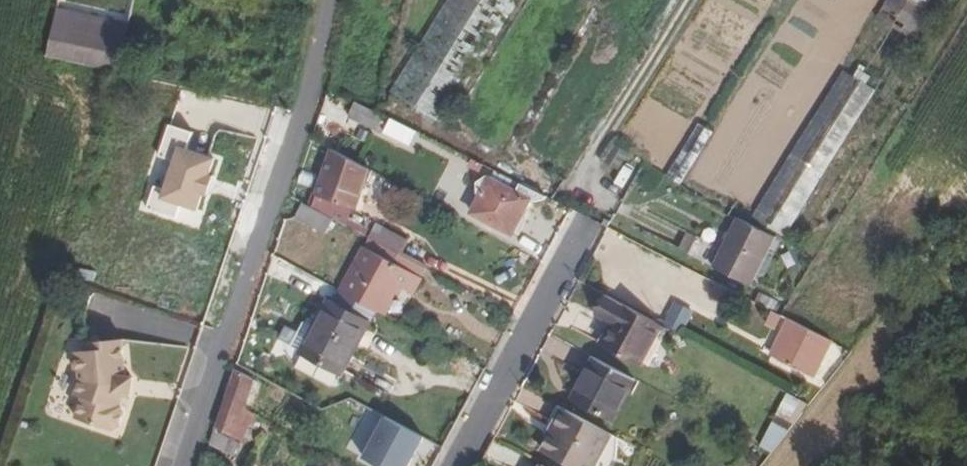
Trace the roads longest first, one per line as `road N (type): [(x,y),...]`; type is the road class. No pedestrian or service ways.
road 1 (residential): [(337,0),(308,114),(185,465)]
road 2 (residential): [(582,232),(455,465)]

